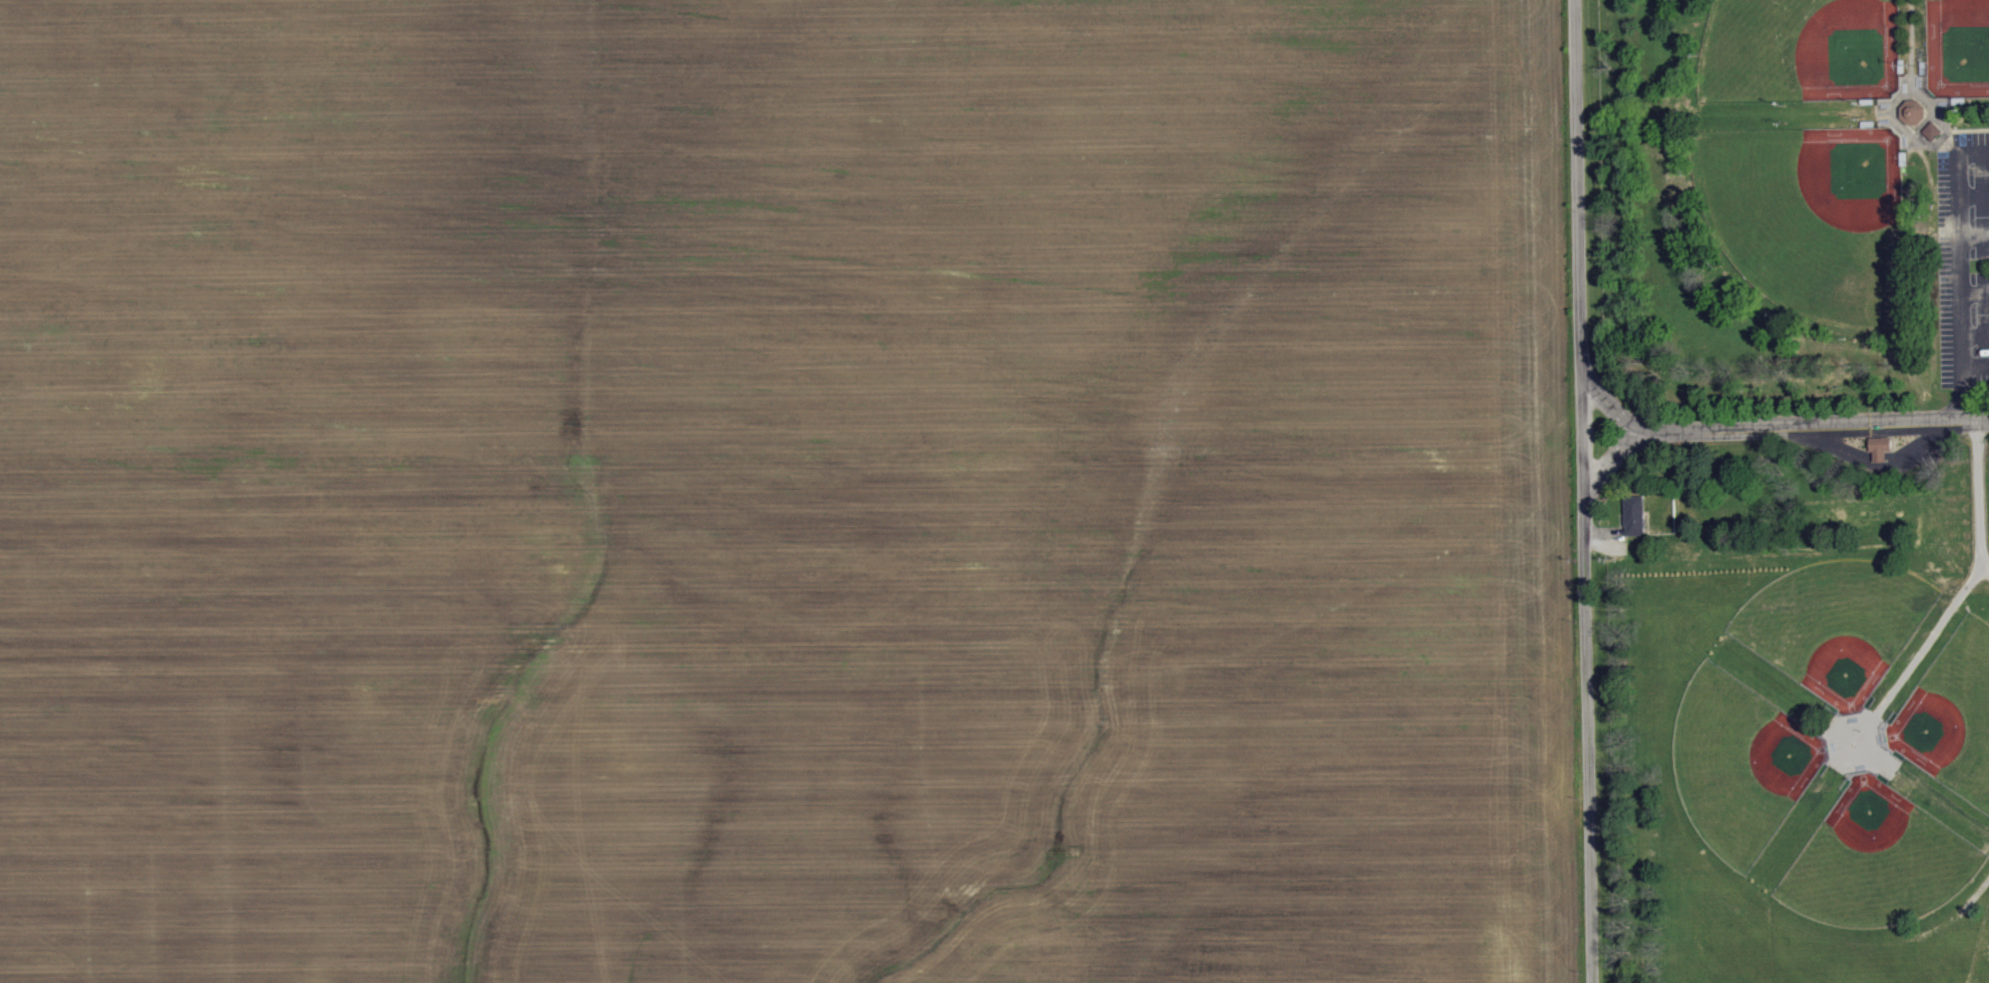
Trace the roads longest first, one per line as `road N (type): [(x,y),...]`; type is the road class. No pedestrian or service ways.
road 1 (tertiary): [(1591,982),(1578,0)]
road 2 (residential): [(1584,490),(1647,429),(1988,420)]

